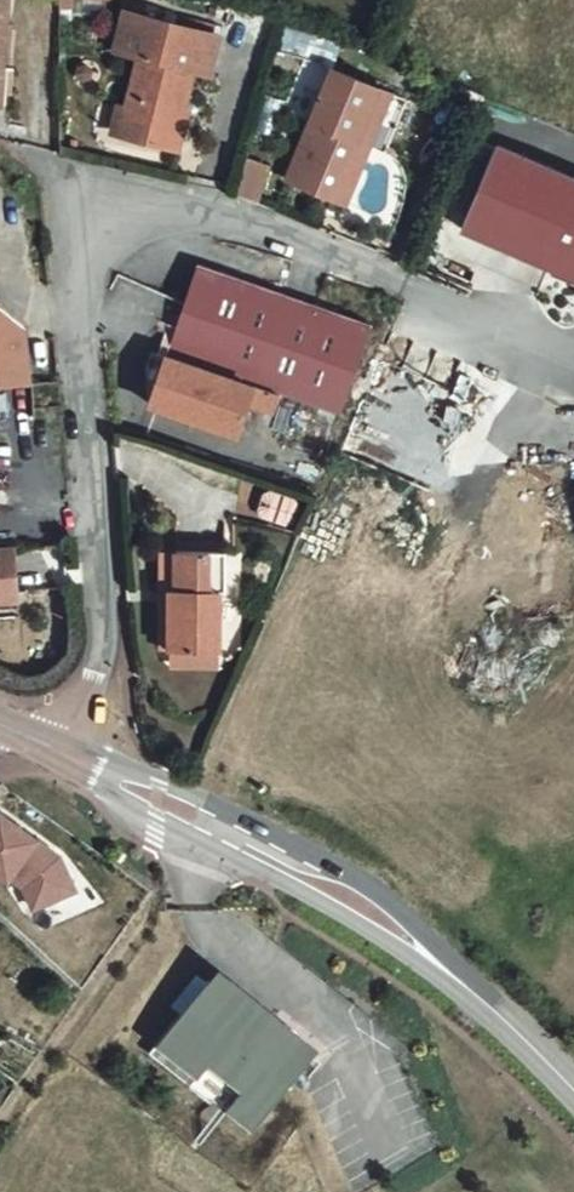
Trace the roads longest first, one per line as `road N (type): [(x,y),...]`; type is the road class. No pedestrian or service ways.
road 1 (residential): [(372,269),(130,203),(80,250),(99,671),(64,752)]
road 2 (secondary): [(573,1099),(445,968),(349,898),(161,809),(64,752)]

